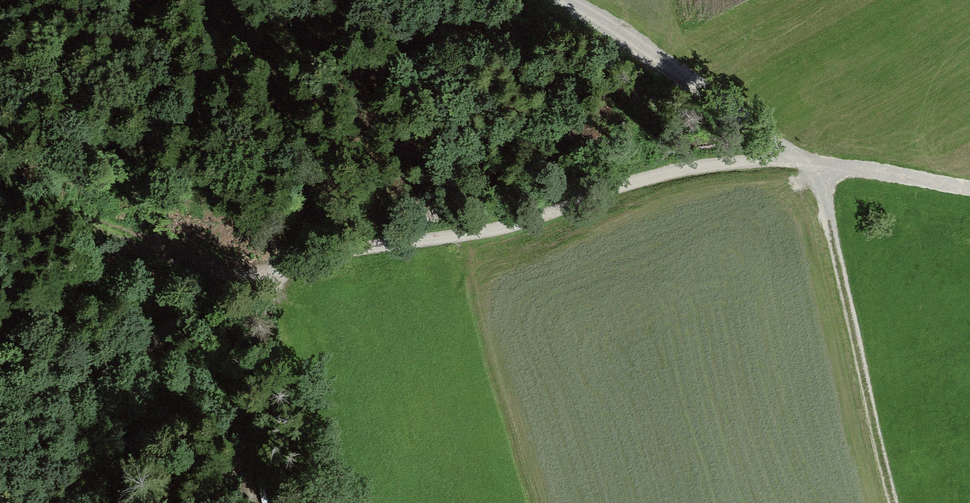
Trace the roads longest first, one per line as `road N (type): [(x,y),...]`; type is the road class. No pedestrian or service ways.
road 1 (track): [(245,277),(355,248),(468,232),(691,166),(769,159),(817,168)]
road 2 (track): [(817,168),(898,502)]
road 3 (track): [(563,0),(625,32),(817,168)]
road 4 (track): [(0,405),(87,383),(245,277)]
road 5 (track): [(817,168),(878,168),(969,186)]

